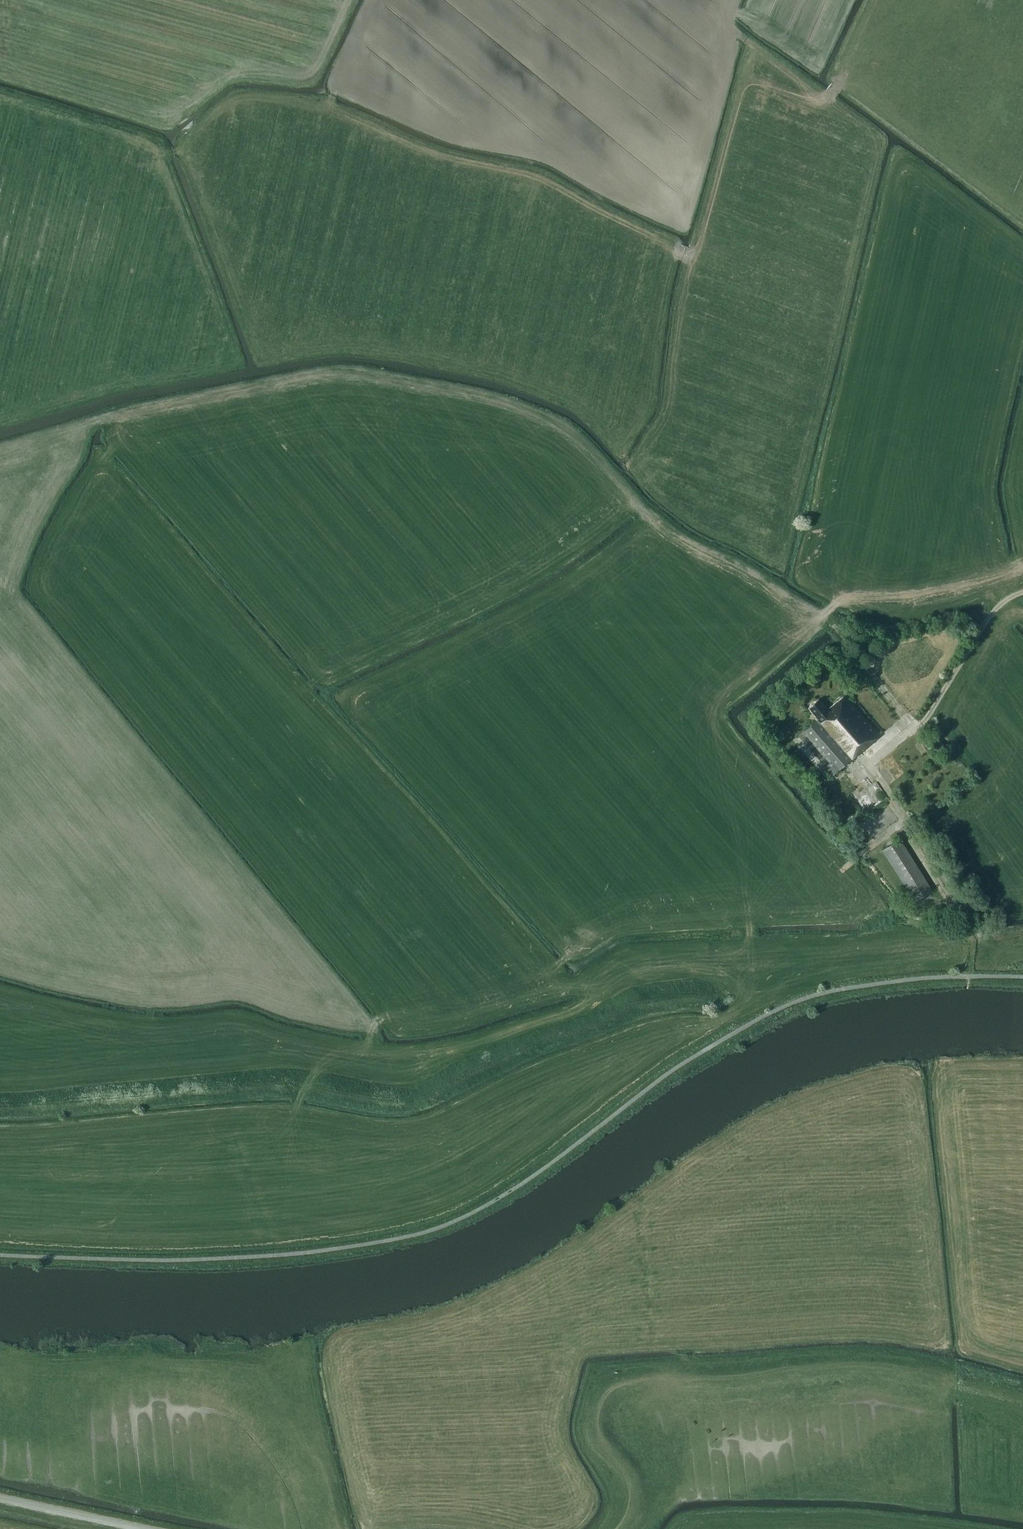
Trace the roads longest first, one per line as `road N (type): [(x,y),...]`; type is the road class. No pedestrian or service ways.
road 1 (unclassified): [(141,1528),(0,1499)]

